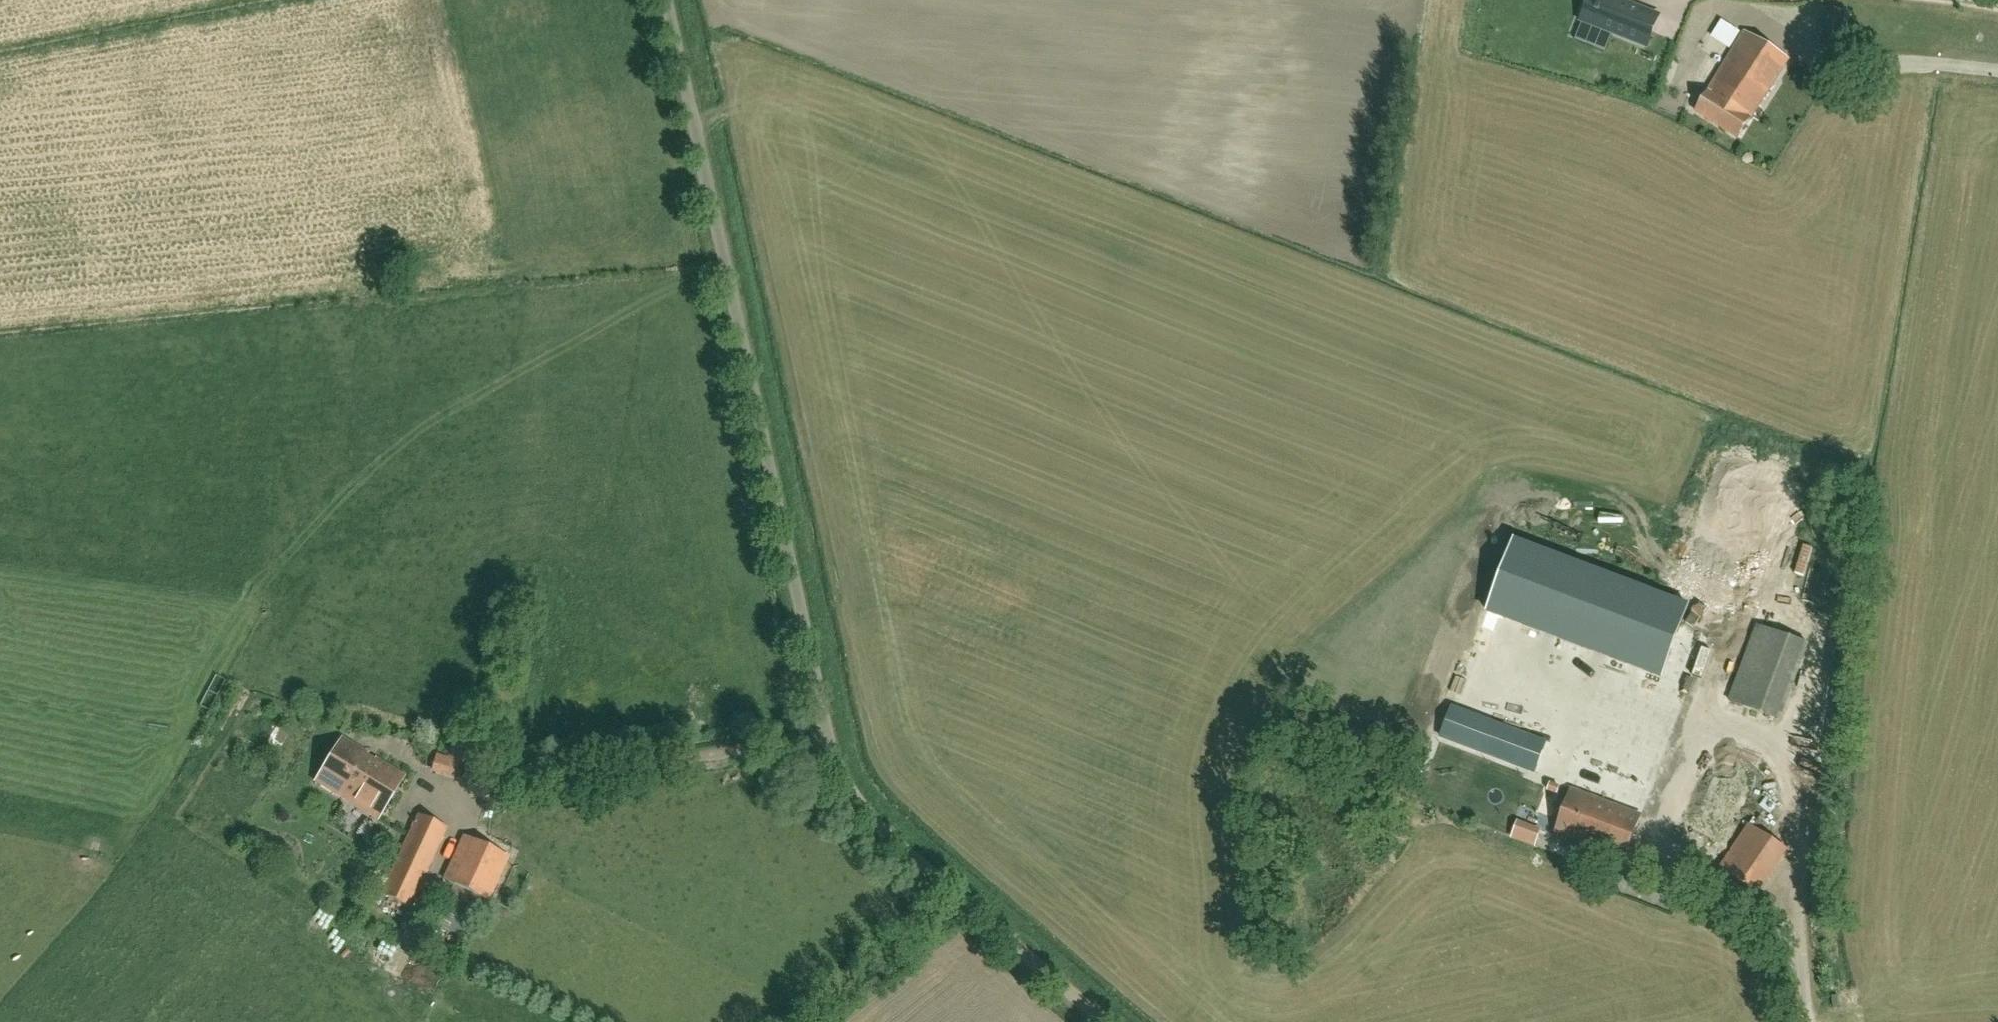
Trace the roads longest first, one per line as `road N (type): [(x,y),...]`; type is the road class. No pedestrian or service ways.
road 1 (unclassified): [(1102,1021),(888,837),(837,761),(671,0)]

